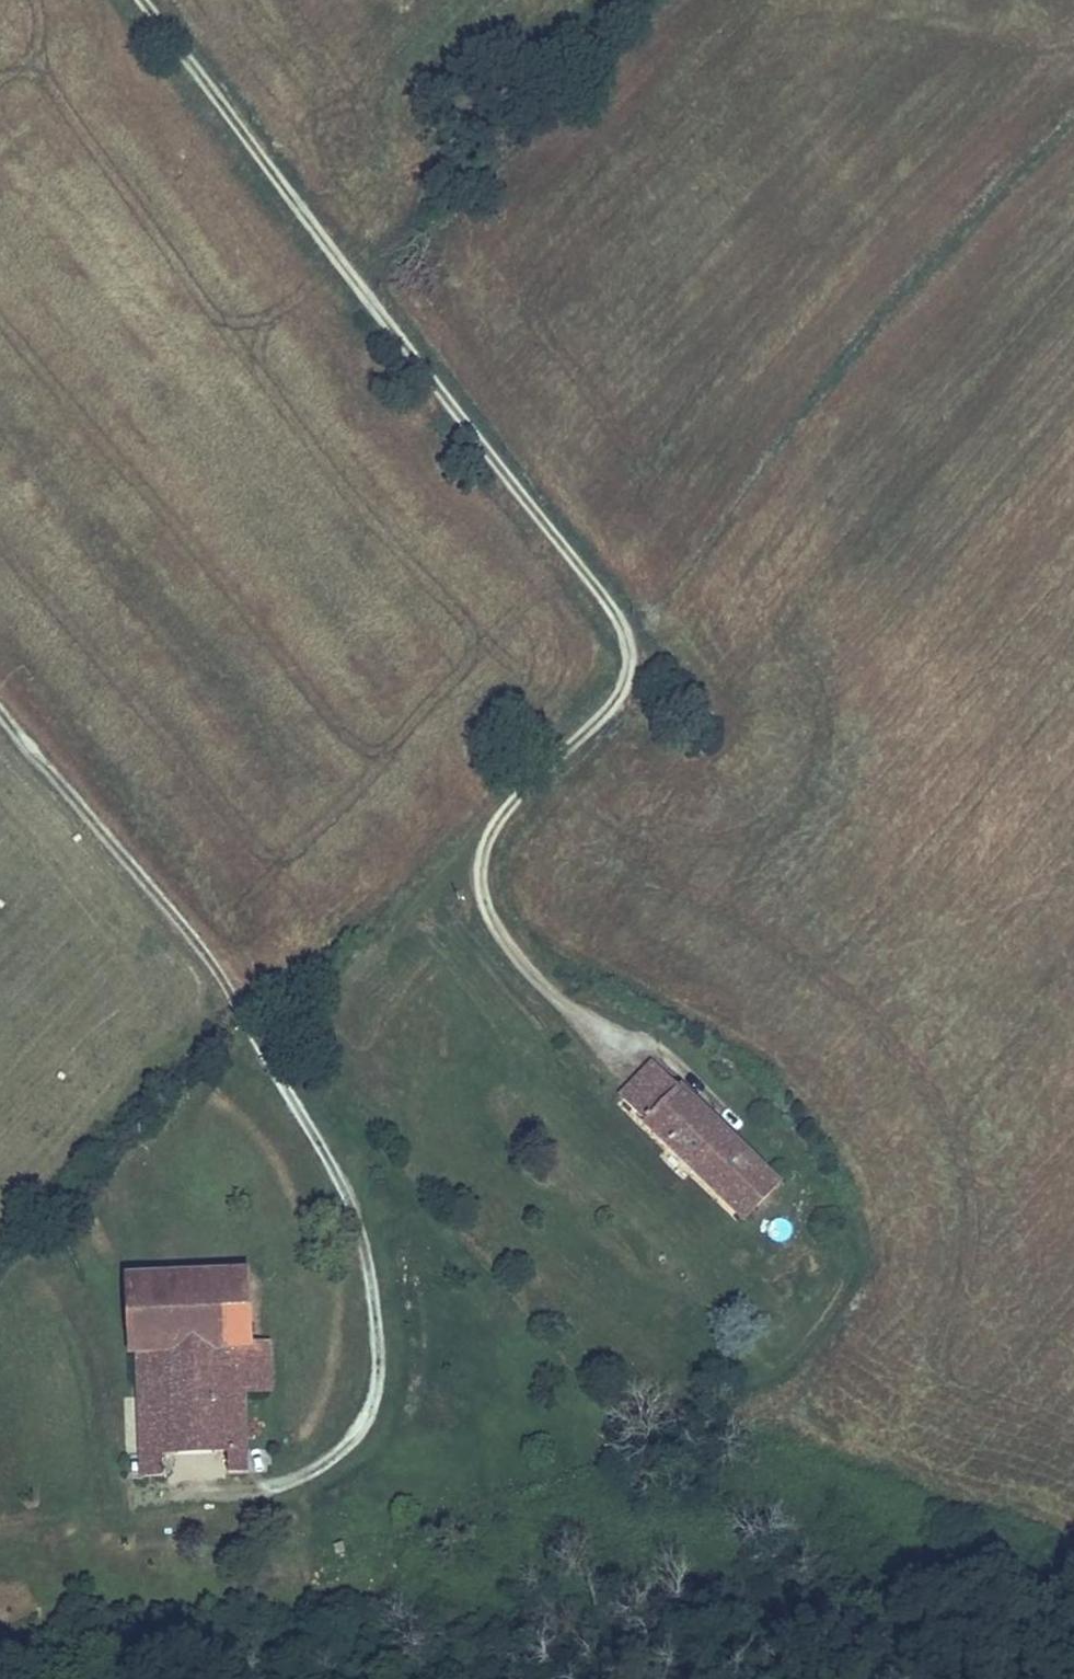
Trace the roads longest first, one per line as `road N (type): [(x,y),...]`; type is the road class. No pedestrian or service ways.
road 1 (track): [(619,1040),(540,986),(485,909),(486,837),(530,778),(619,697),(629,647),(141,0)]

